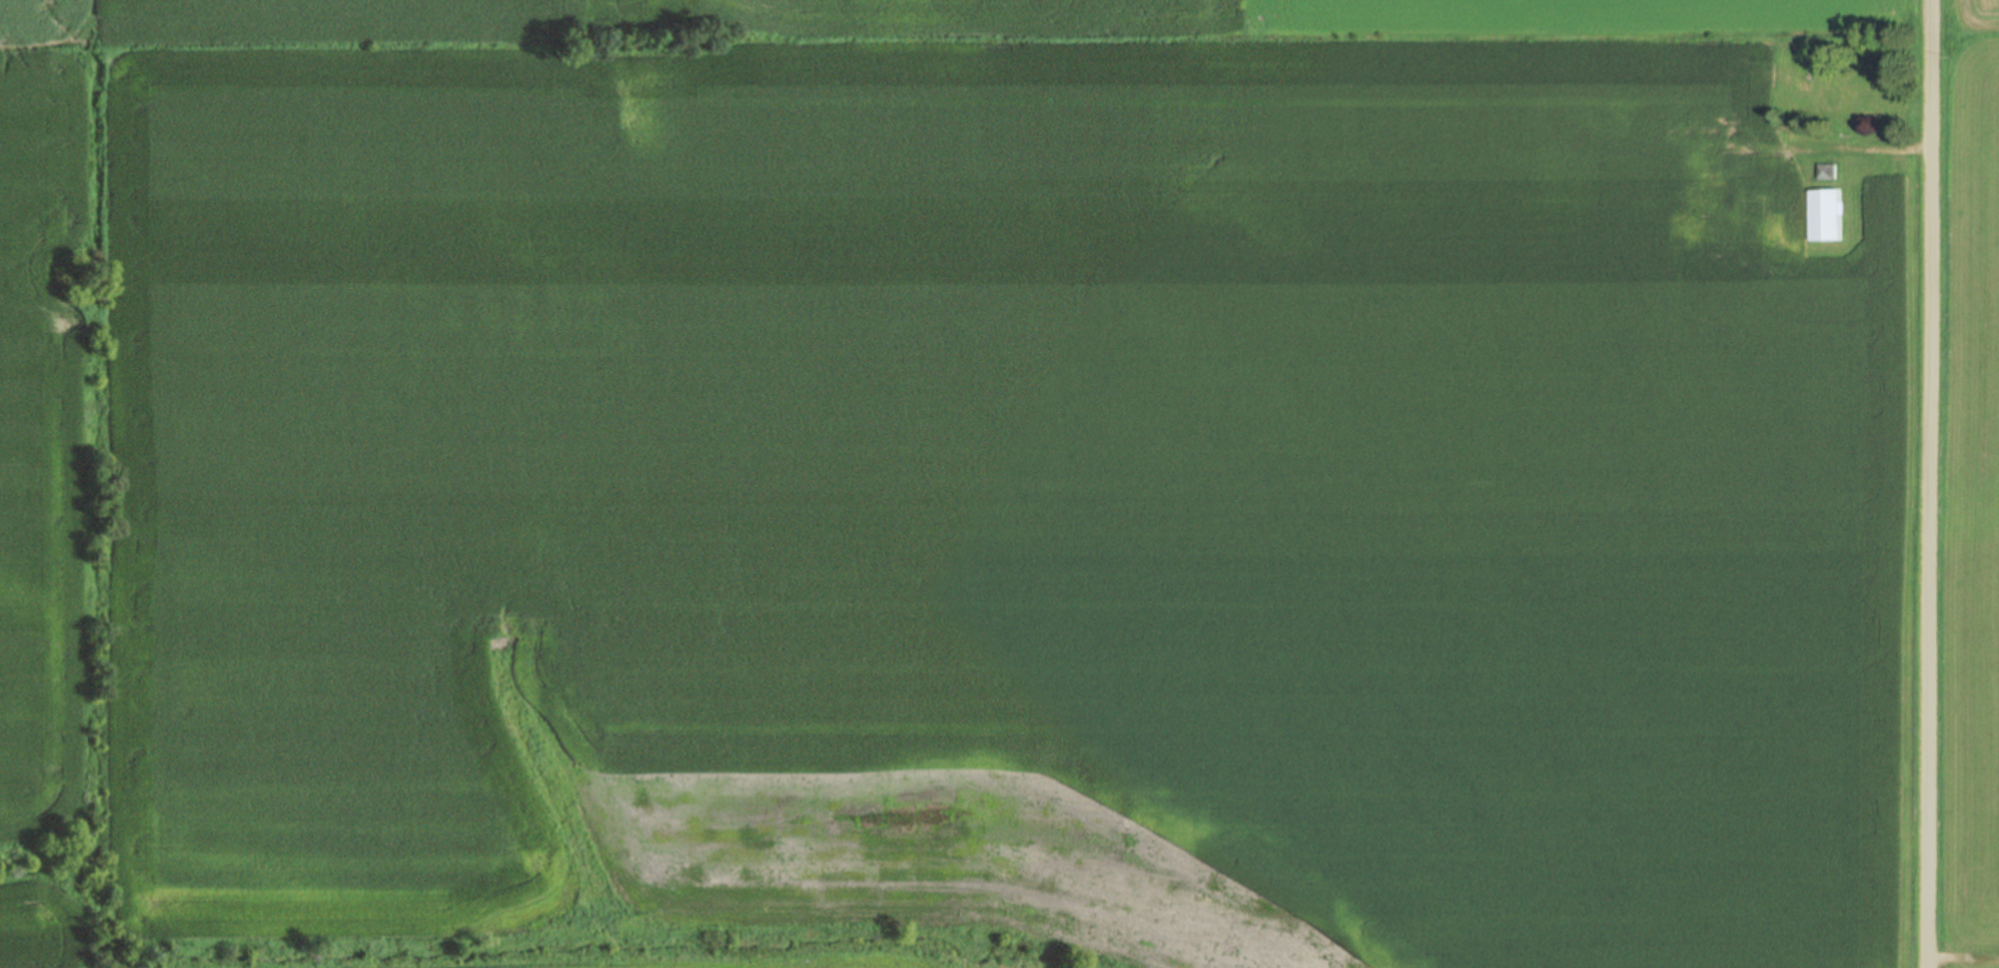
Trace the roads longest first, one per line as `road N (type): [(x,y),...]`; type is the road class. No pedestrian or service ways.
road 1 (residential): [(1926,967),(1930,0)]
road 2 (track): [(1788,148),(1929,149)]

